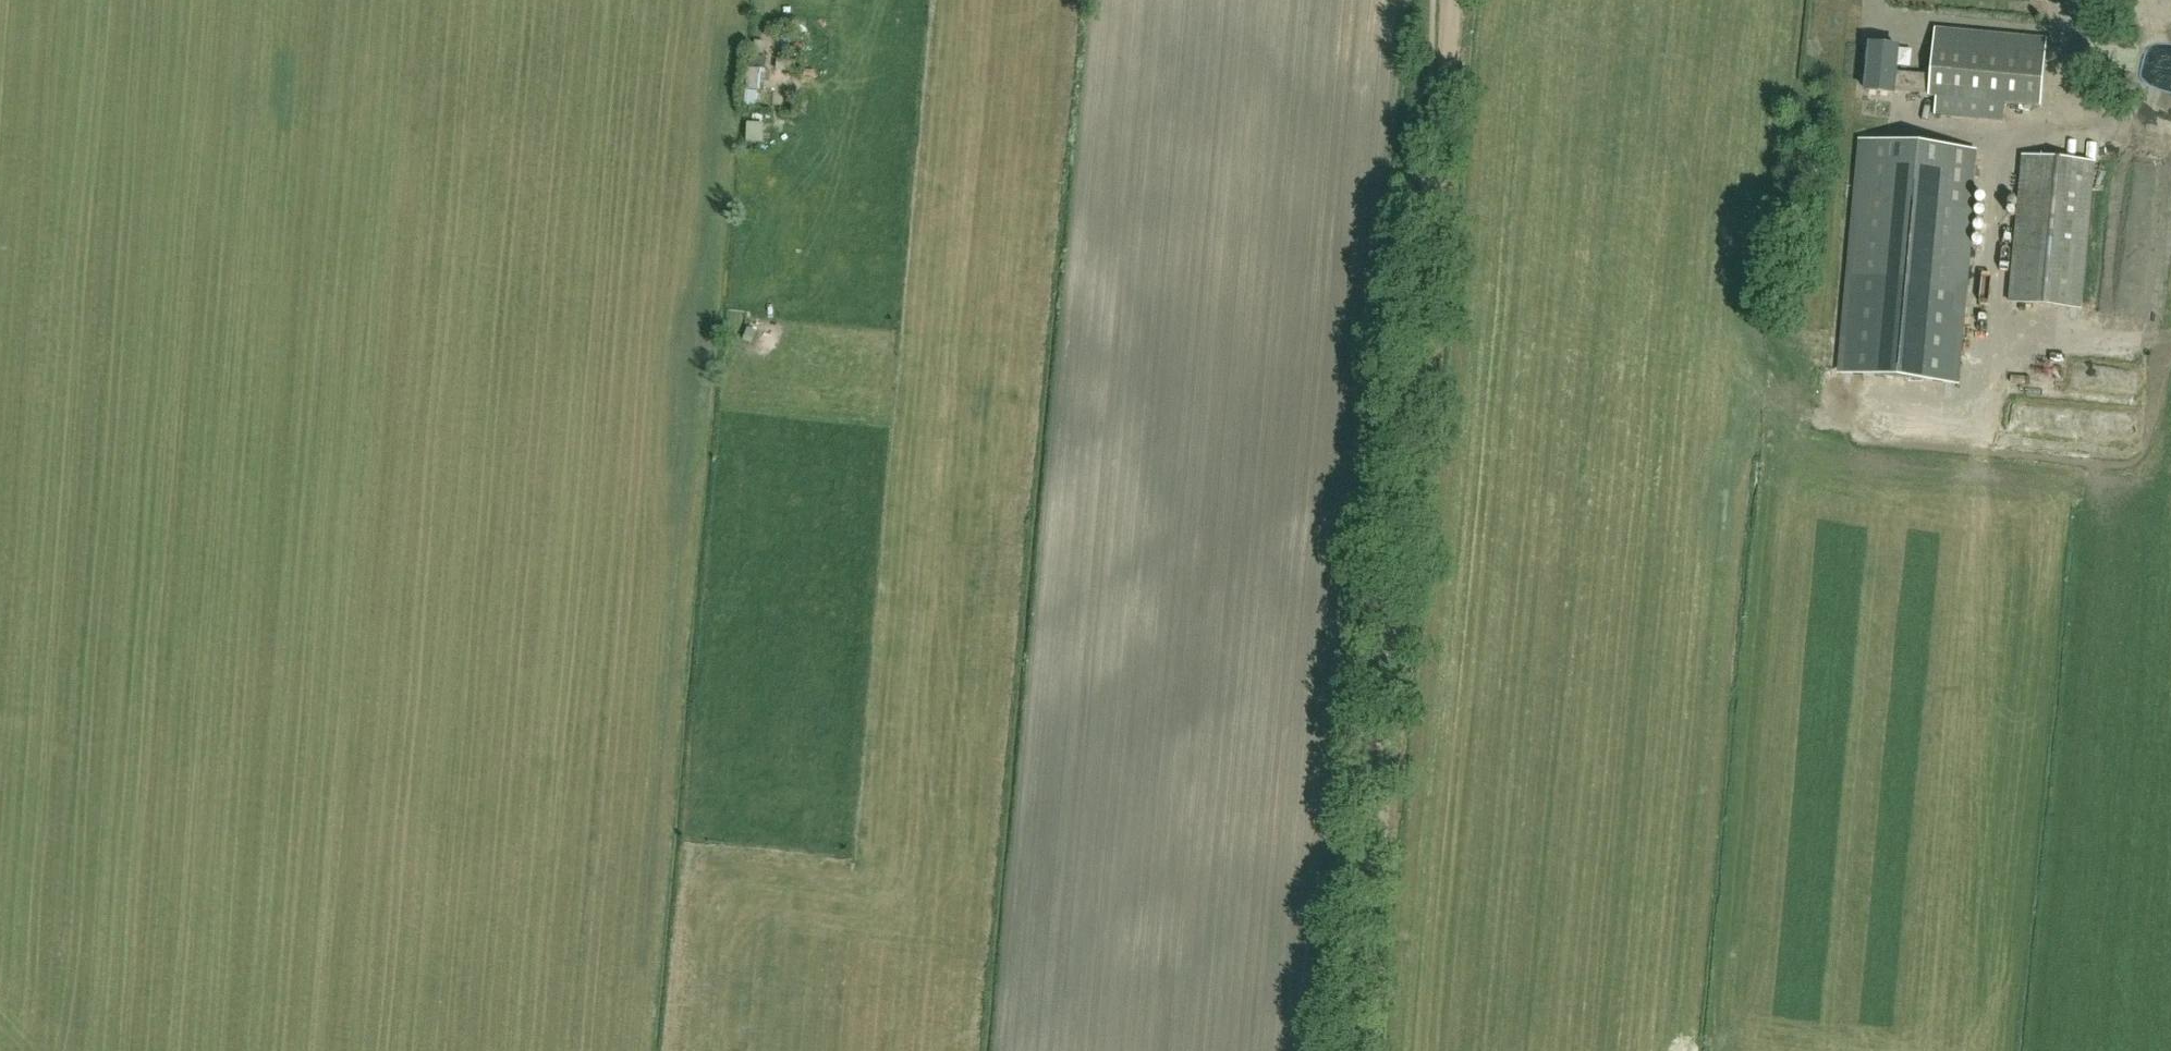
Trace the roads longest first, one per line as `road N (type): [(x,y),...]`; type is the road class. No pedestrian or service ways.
road 1 (track): [(1456,0),(1364,1050)]

